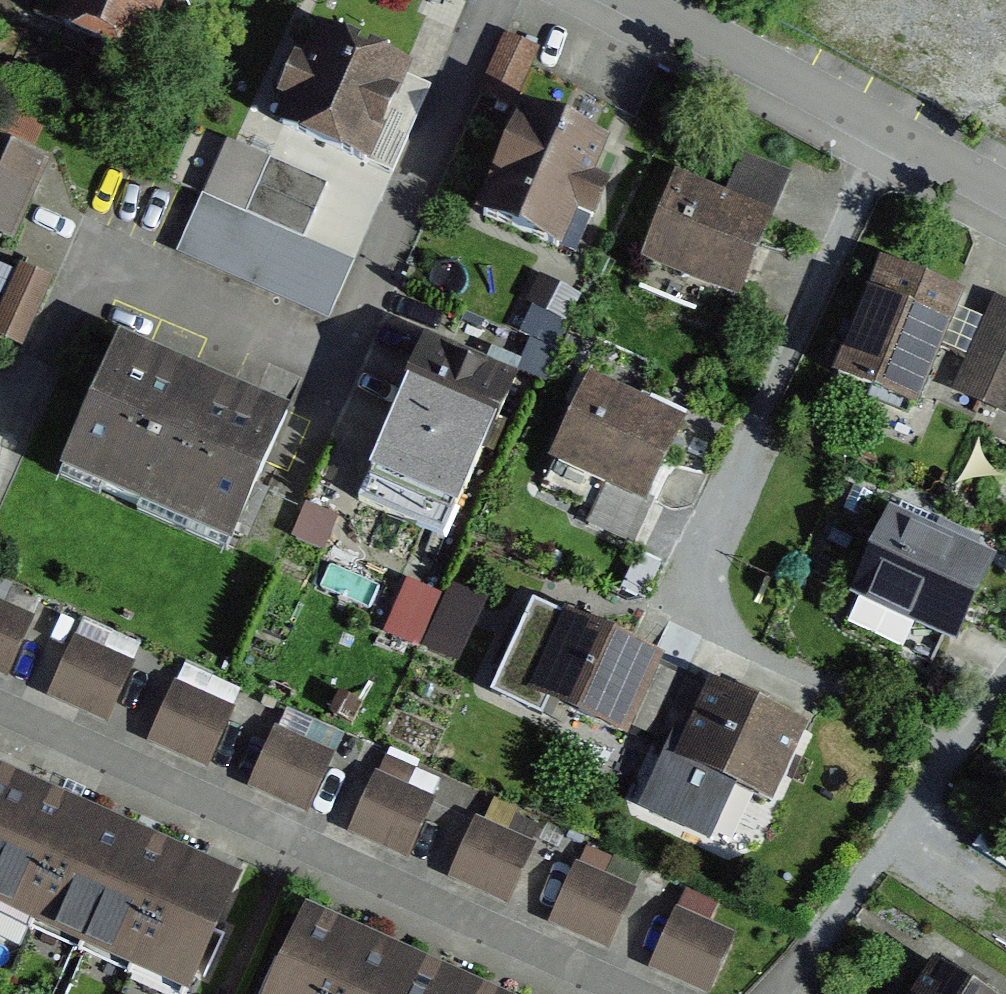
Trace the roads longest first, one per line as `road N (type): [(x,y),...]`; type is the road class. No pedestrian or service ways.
road 1 (residential): [(0,717),(586,993)]
road 2 (residential): [(609,0),(1005,205)]
road 3 (residential): [(1005,700),(766,993)]

